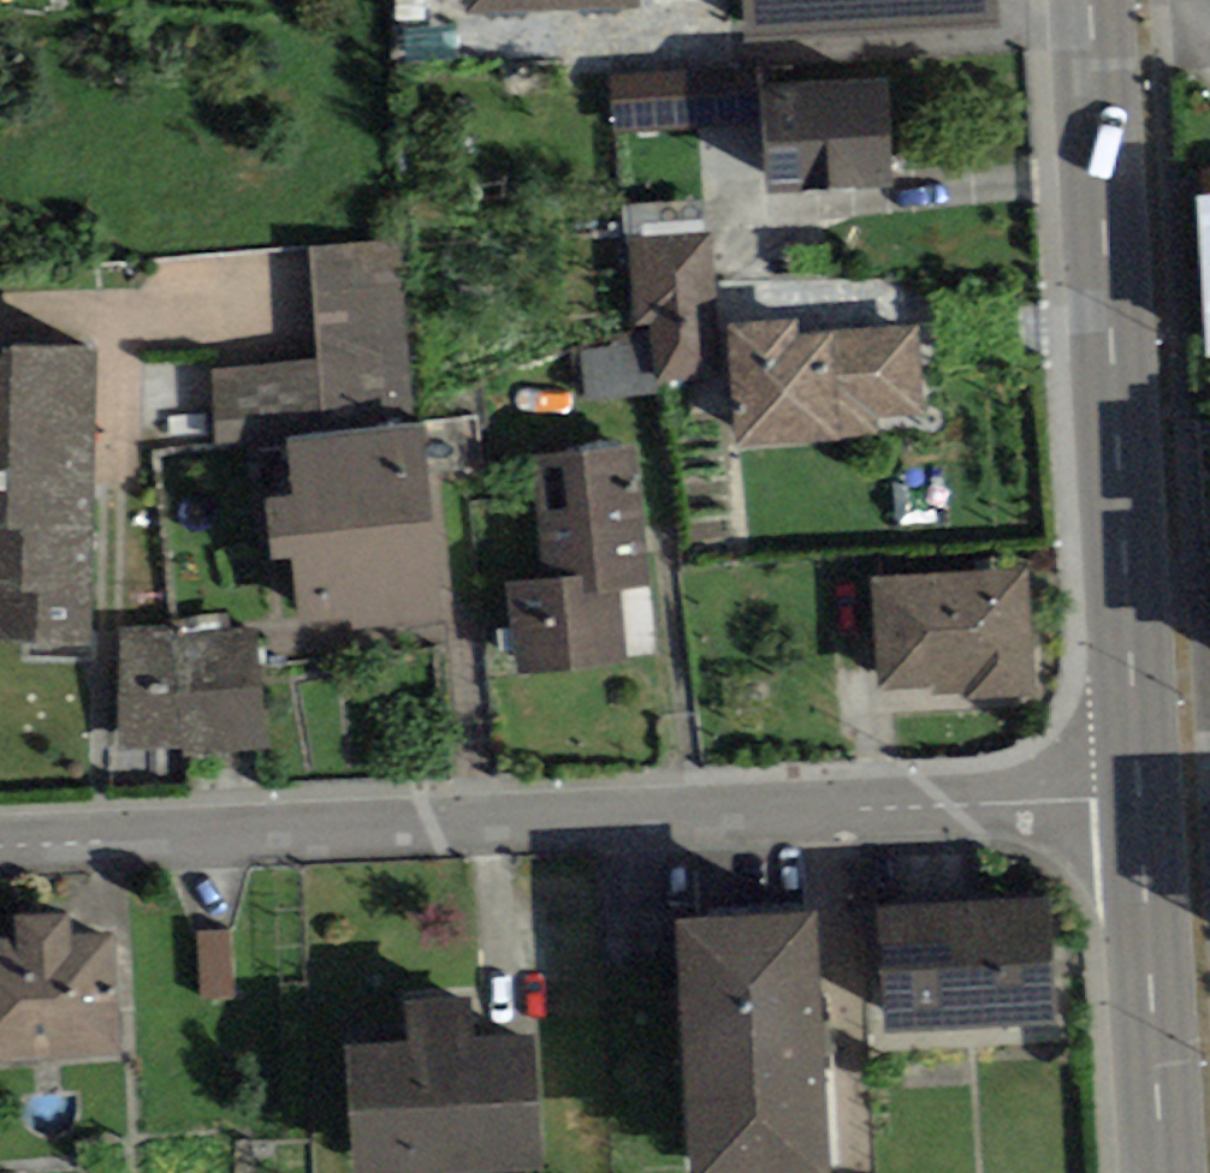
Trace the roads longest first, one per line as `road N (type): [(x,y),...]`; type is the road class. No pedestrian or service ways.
road 1 (residential): [(0,844),(1132,803)]
road 2 (tertiary): [(1132,803),(1085,0)]
road 3 (tertiary): [(1157,1172),(1132,803)]

